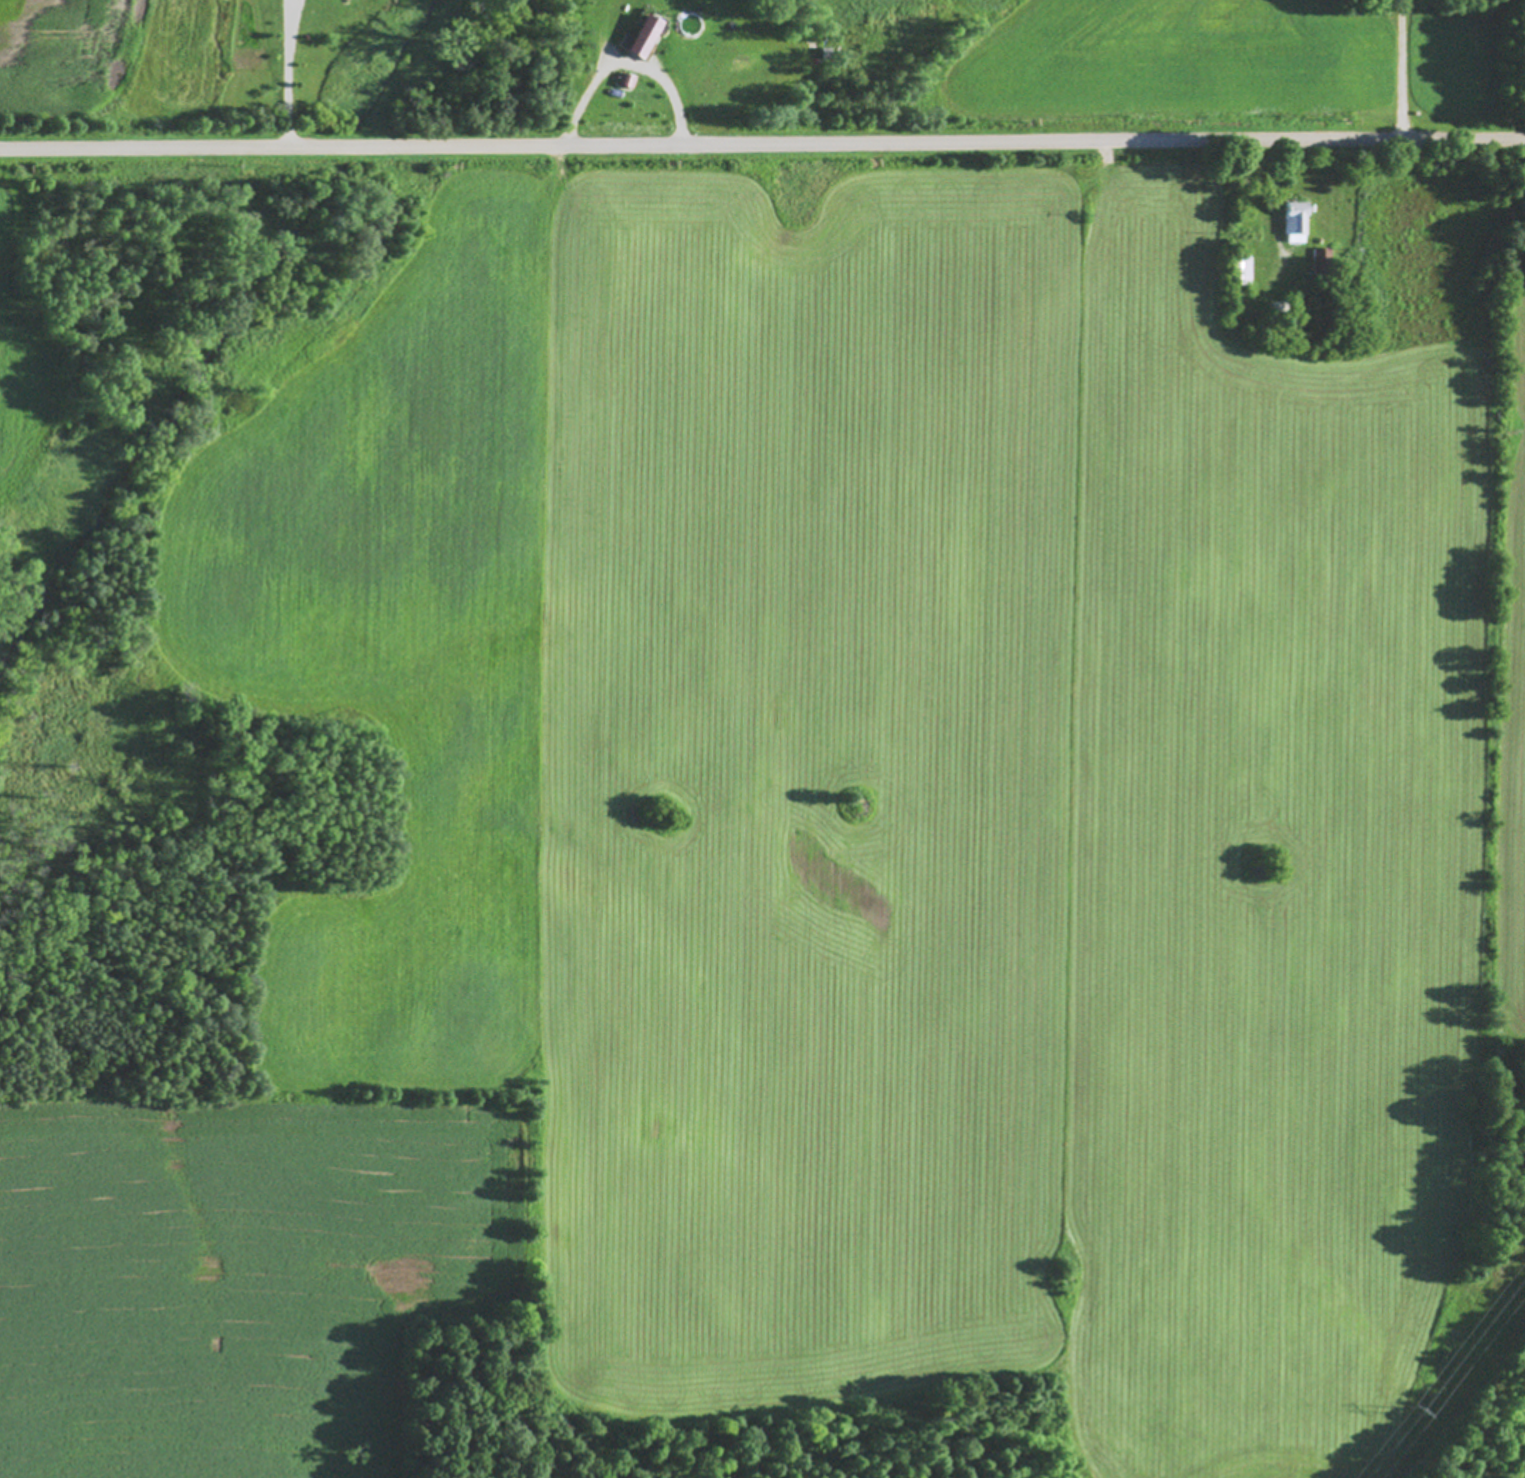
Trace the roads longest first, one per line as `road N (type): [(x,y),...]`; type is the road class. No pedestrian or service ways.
road 1 (residential): [(0,147),(1524,137)]

